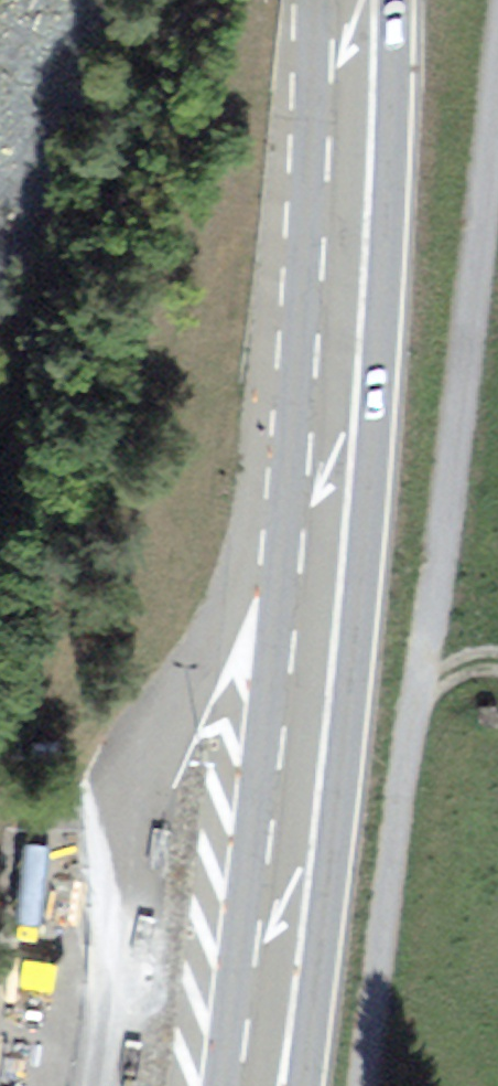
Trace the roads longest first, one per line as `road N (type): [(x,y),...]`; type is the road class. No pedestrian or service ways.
road 1 (unclassified): [(357,1085),(496,0)]
road 2 (primary): [(257,1085),(333,323),(345,0)]

